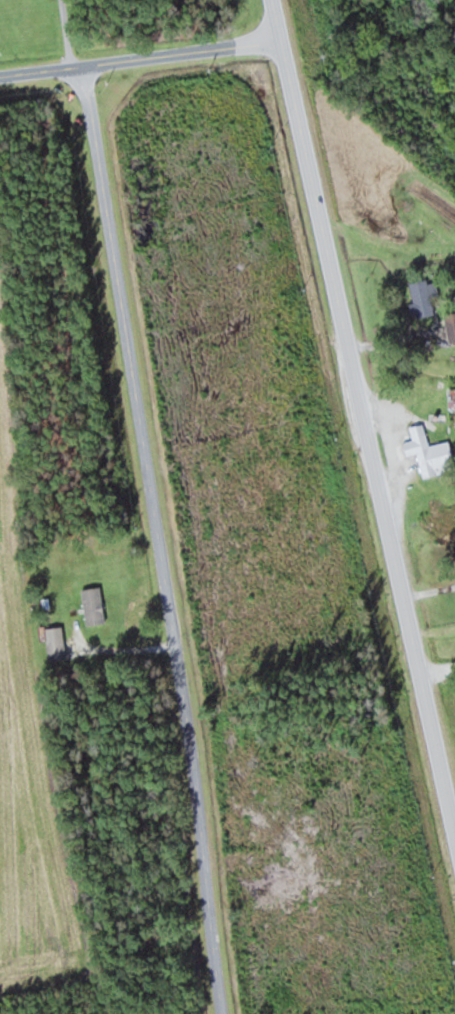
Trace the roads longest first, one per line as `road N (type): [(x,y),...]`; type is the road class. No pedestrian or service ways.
road 1 (residential): [(227,1013),(165,546),(77,68)]
road 2 (primary): [(454,798),(282,0)]
road 3 (residential): [(0,76),(291,45)]

